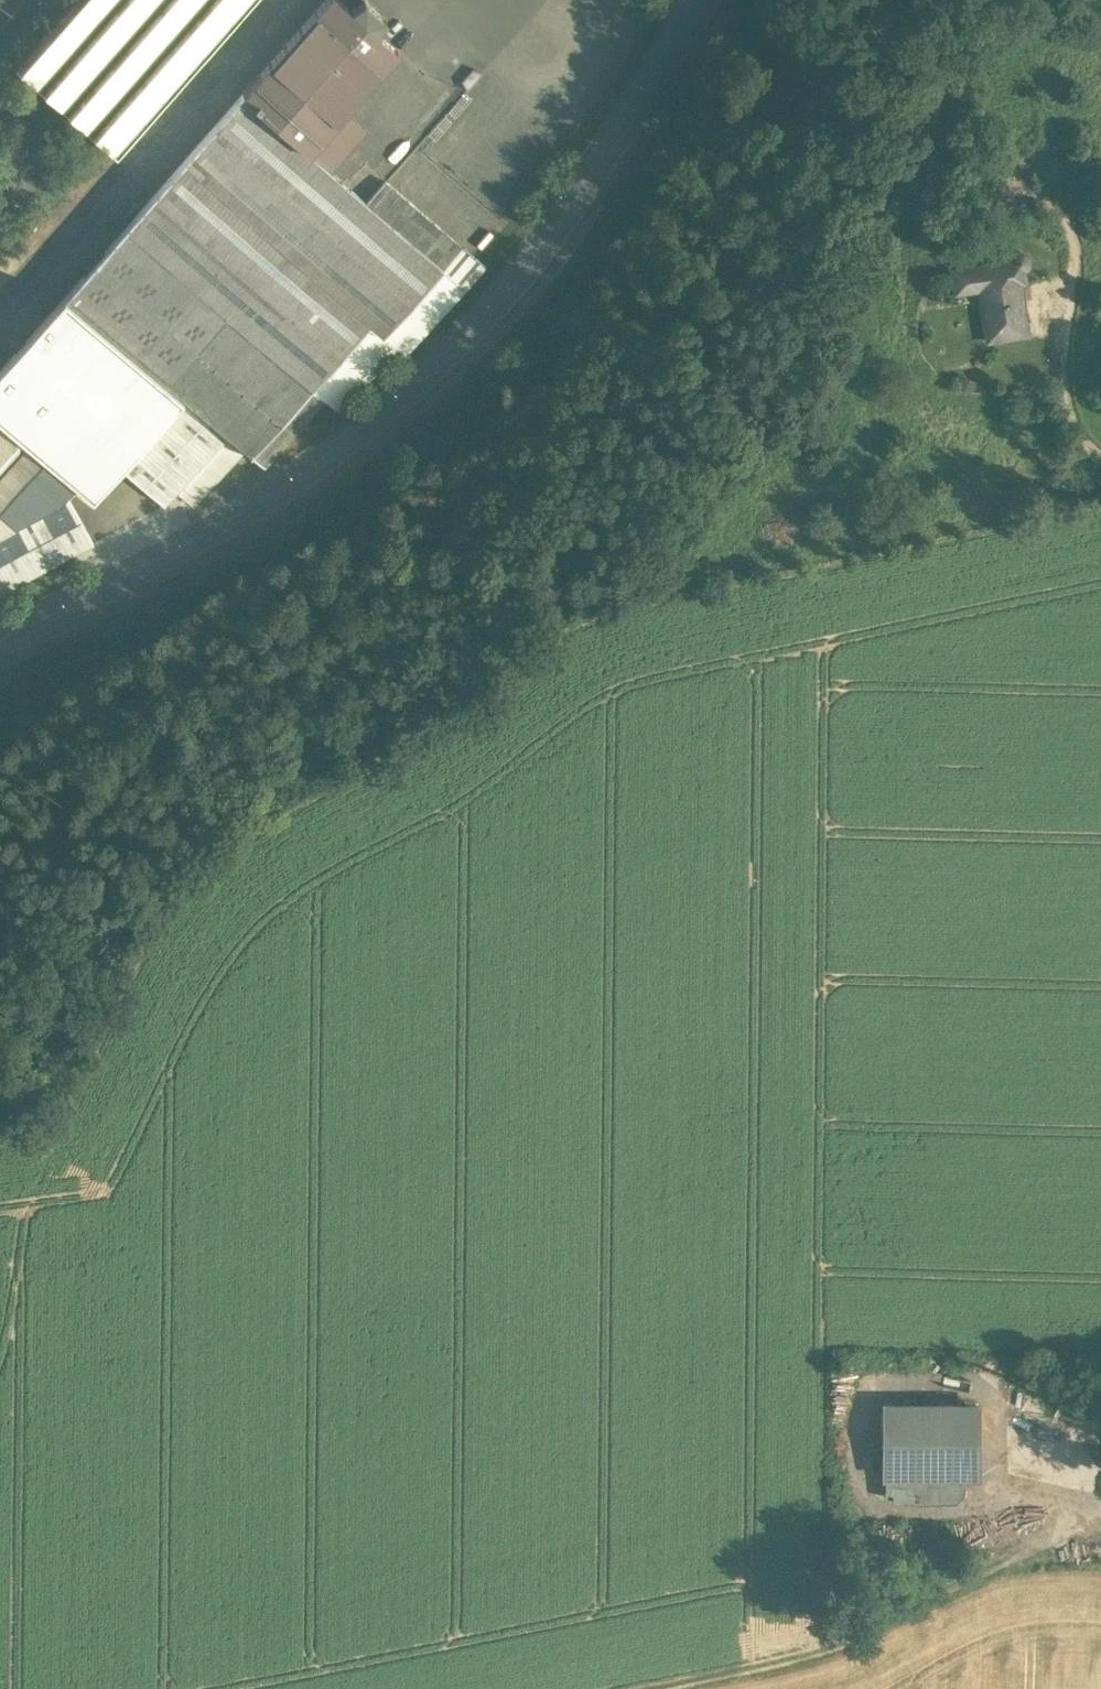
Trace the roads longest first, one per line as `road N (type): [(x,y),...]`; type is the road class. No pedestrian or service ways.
road 1 (unclassified): [(0,655),(257,517),(387,422),(516,289),(626,128)]
road 2 (track): [(743,1688),(866,1659),(1011,1583),(1081,1578),(1100,1569)]
road 3 (track): [(135,946),(92,1090),(69,1113),(0,1147)]
road 4 (residential): [(626,128),(708,0)]

